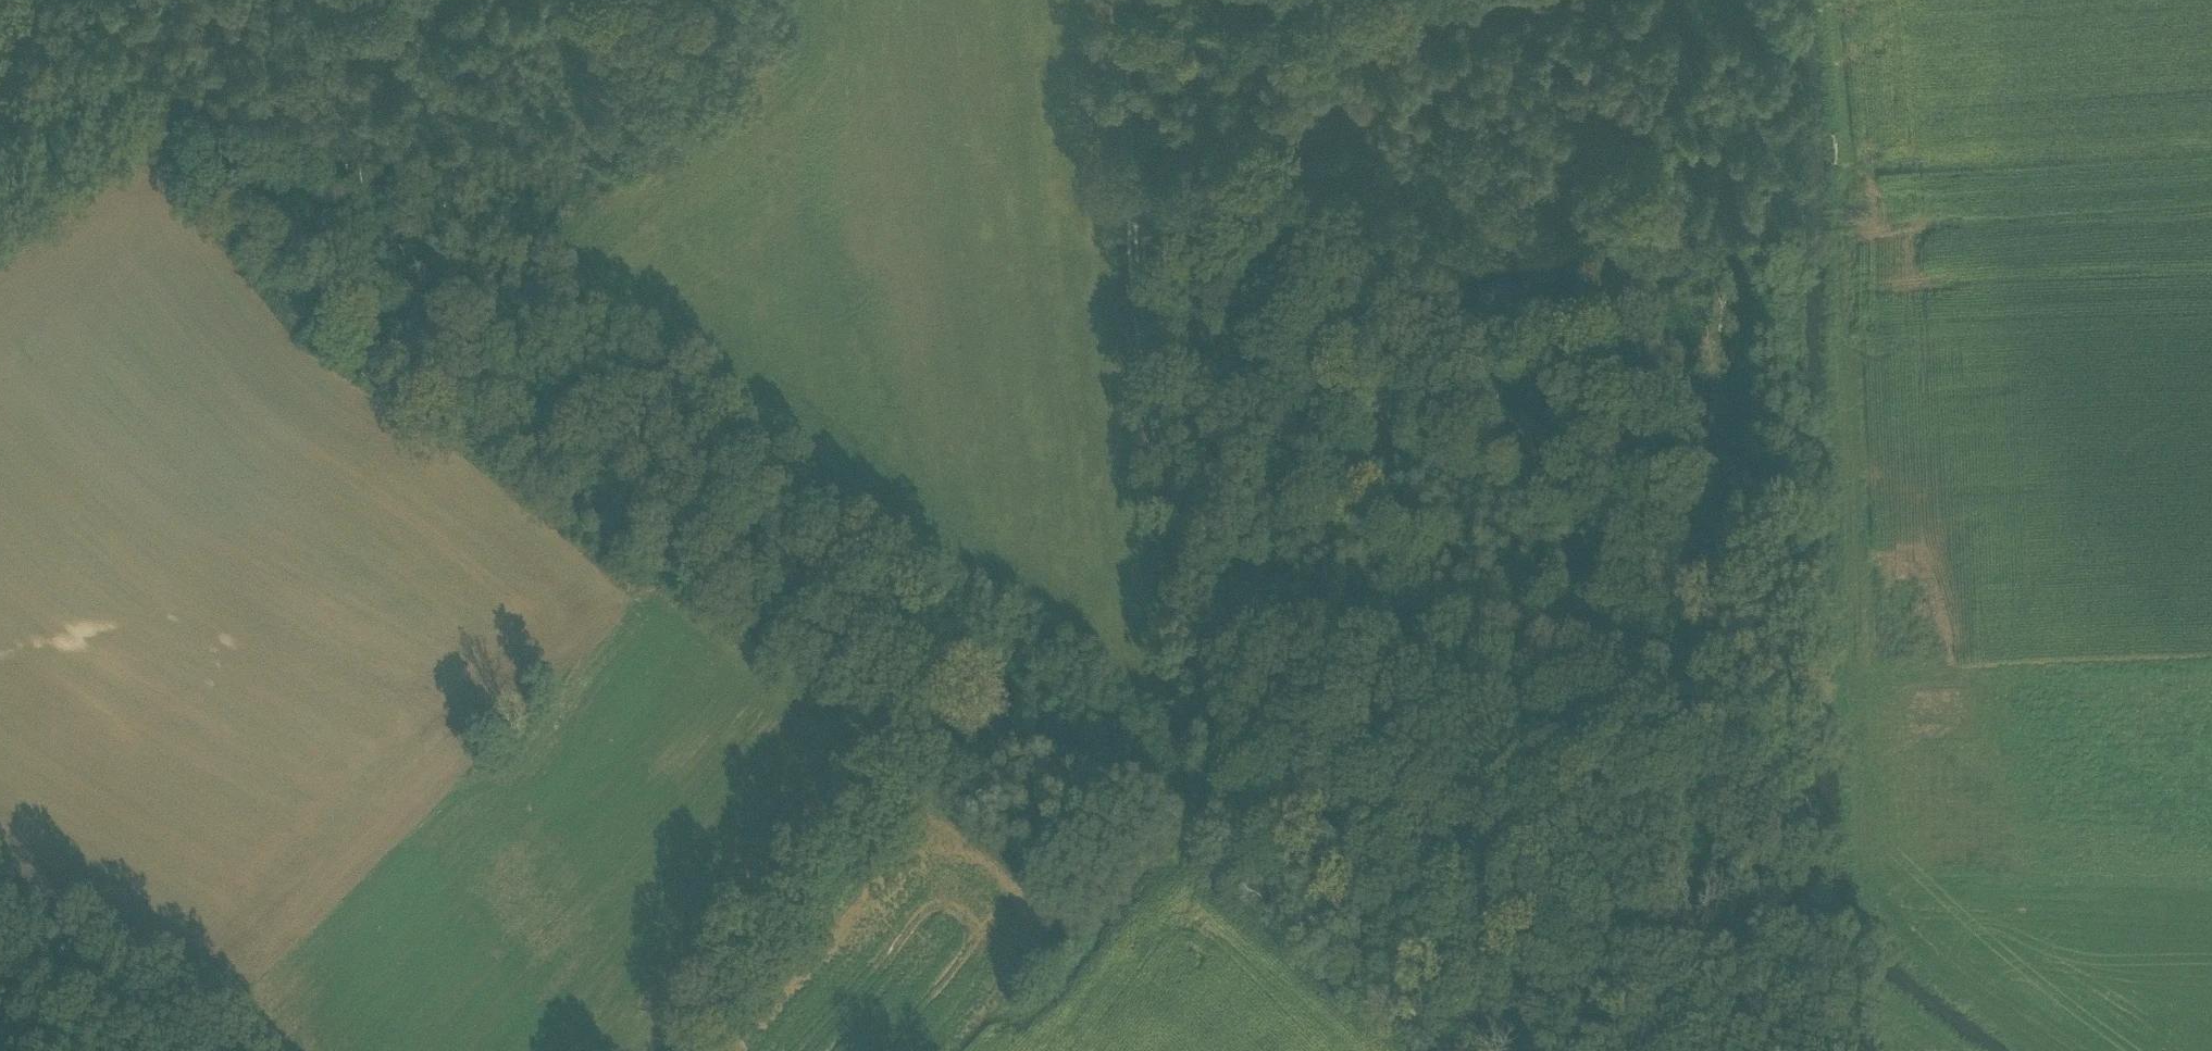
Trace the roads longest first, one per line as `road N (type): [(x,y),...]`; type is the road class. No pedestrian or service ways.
road 1 (track): [(1111,0),(1123,69),(1141,356),(1195,588),(1226,793),(1247,862),(1443,1050)]

